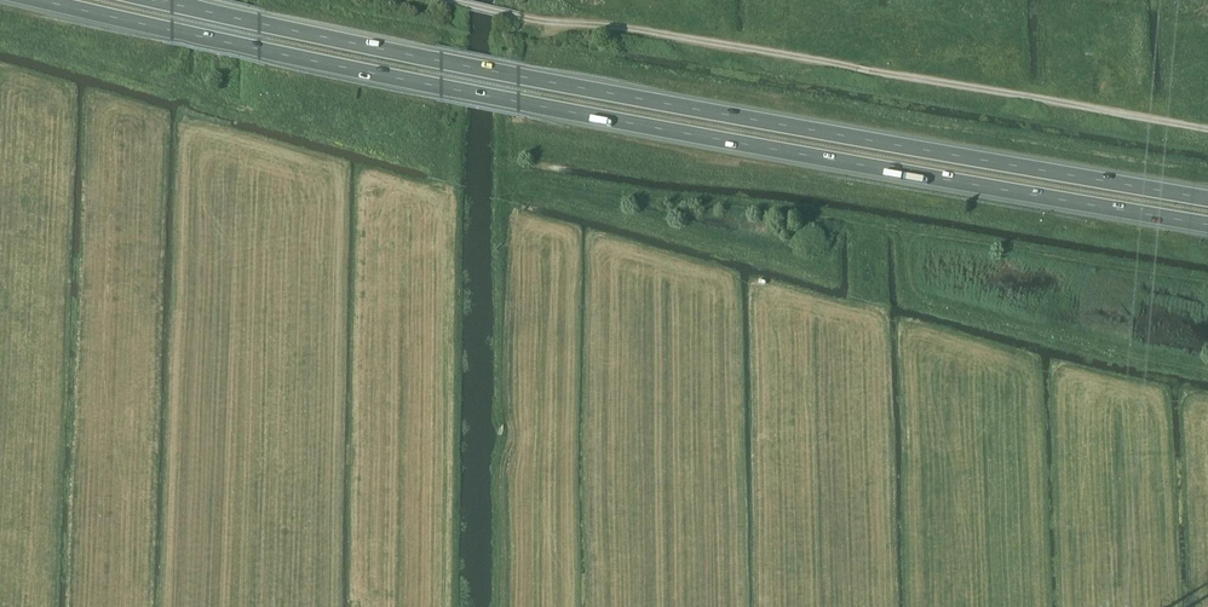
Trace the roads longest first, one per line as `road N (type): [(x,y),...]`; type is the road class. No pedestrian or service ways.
road 1 (trunk): [(38,0),(518,102),(1207,225)]
road 2 (trunk): [(1207,198),(518,76),(153,0)]
road 3 (track): [(1207,129),(639,30),(524,18)]

